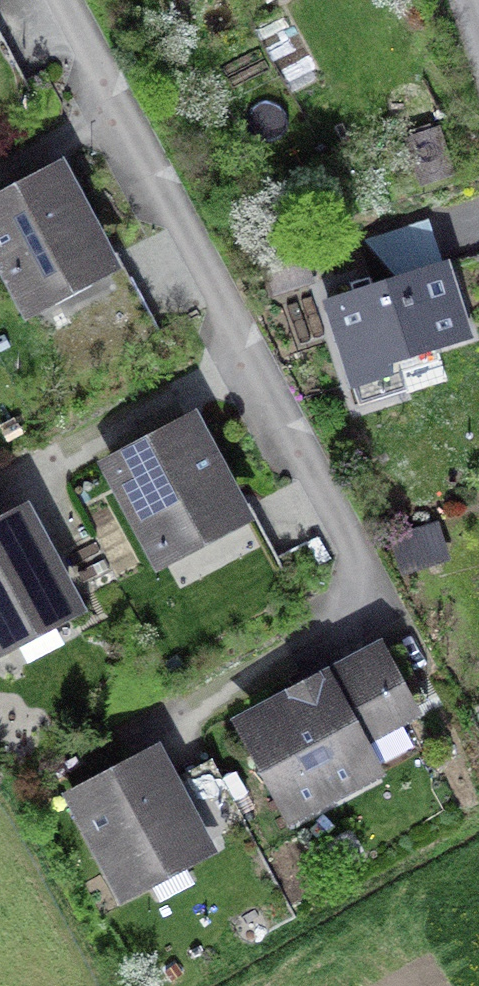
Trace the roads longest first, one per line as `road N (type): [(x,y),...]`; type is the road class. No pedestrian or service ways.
road 1 (residential): [(74,0),(380,576)]

